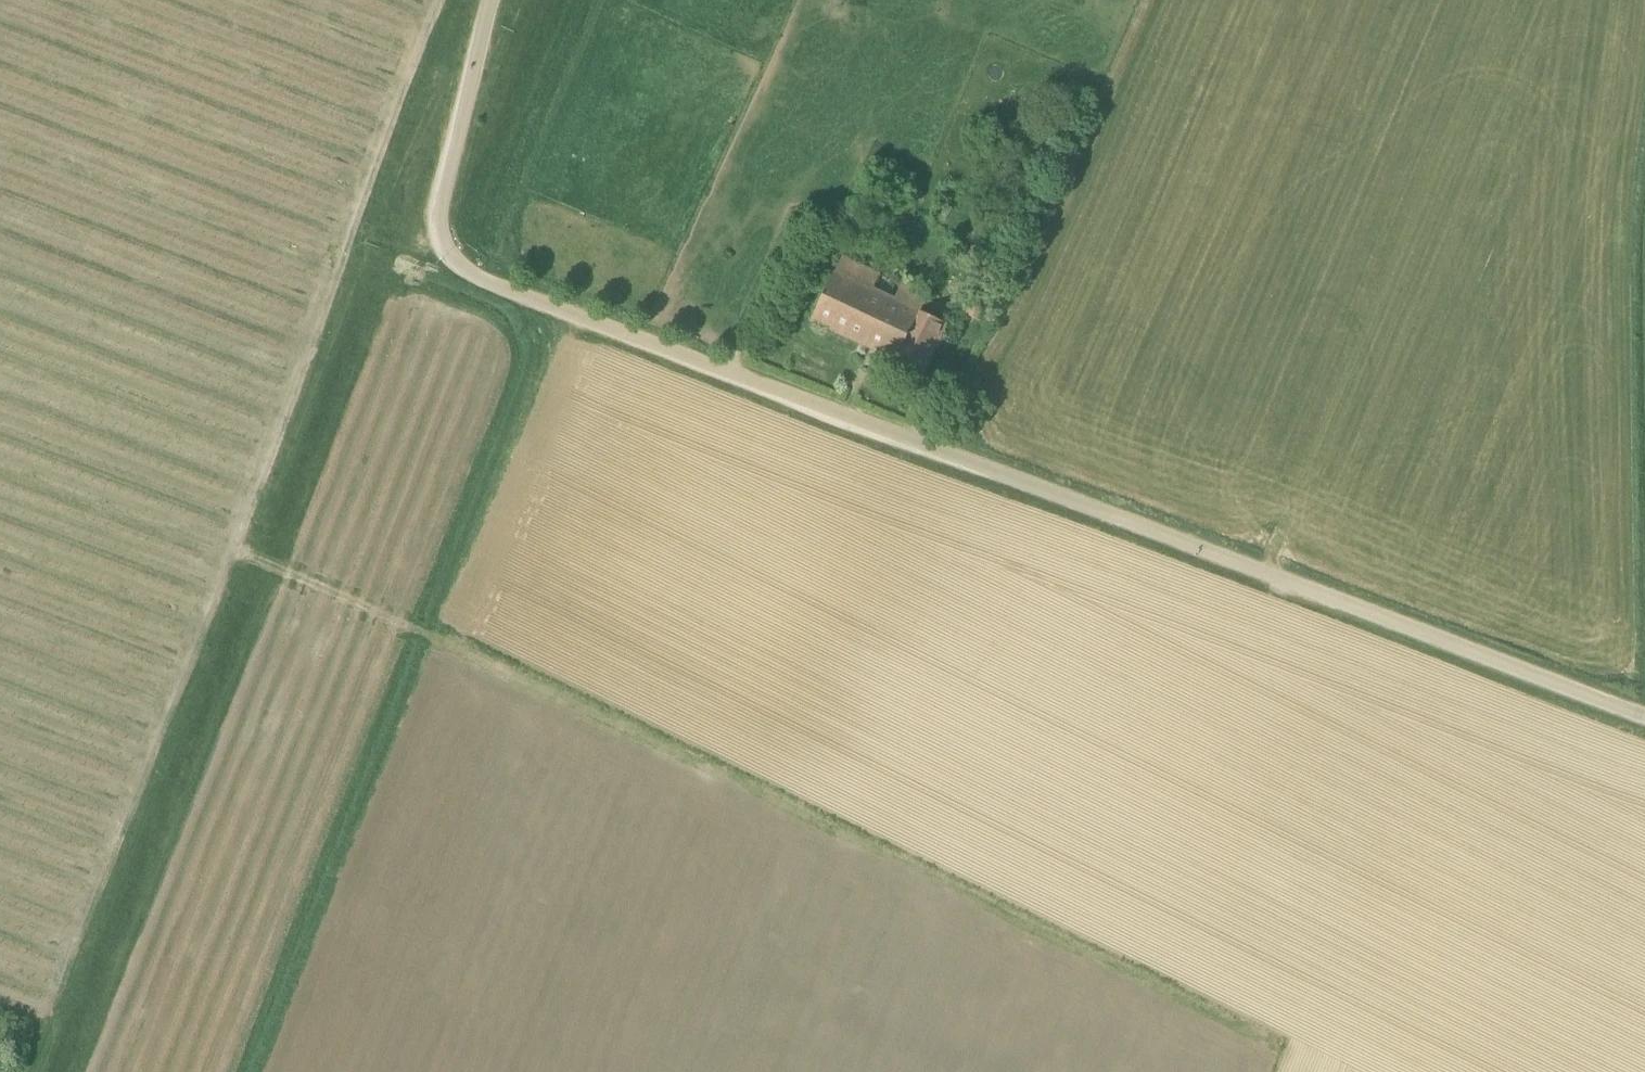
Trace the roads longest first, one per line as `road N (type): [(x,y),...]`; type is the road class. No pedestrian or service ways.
road 1 (unclassified): [(1644,718),(483,282),(447,246),(440,193),(494,0)]

